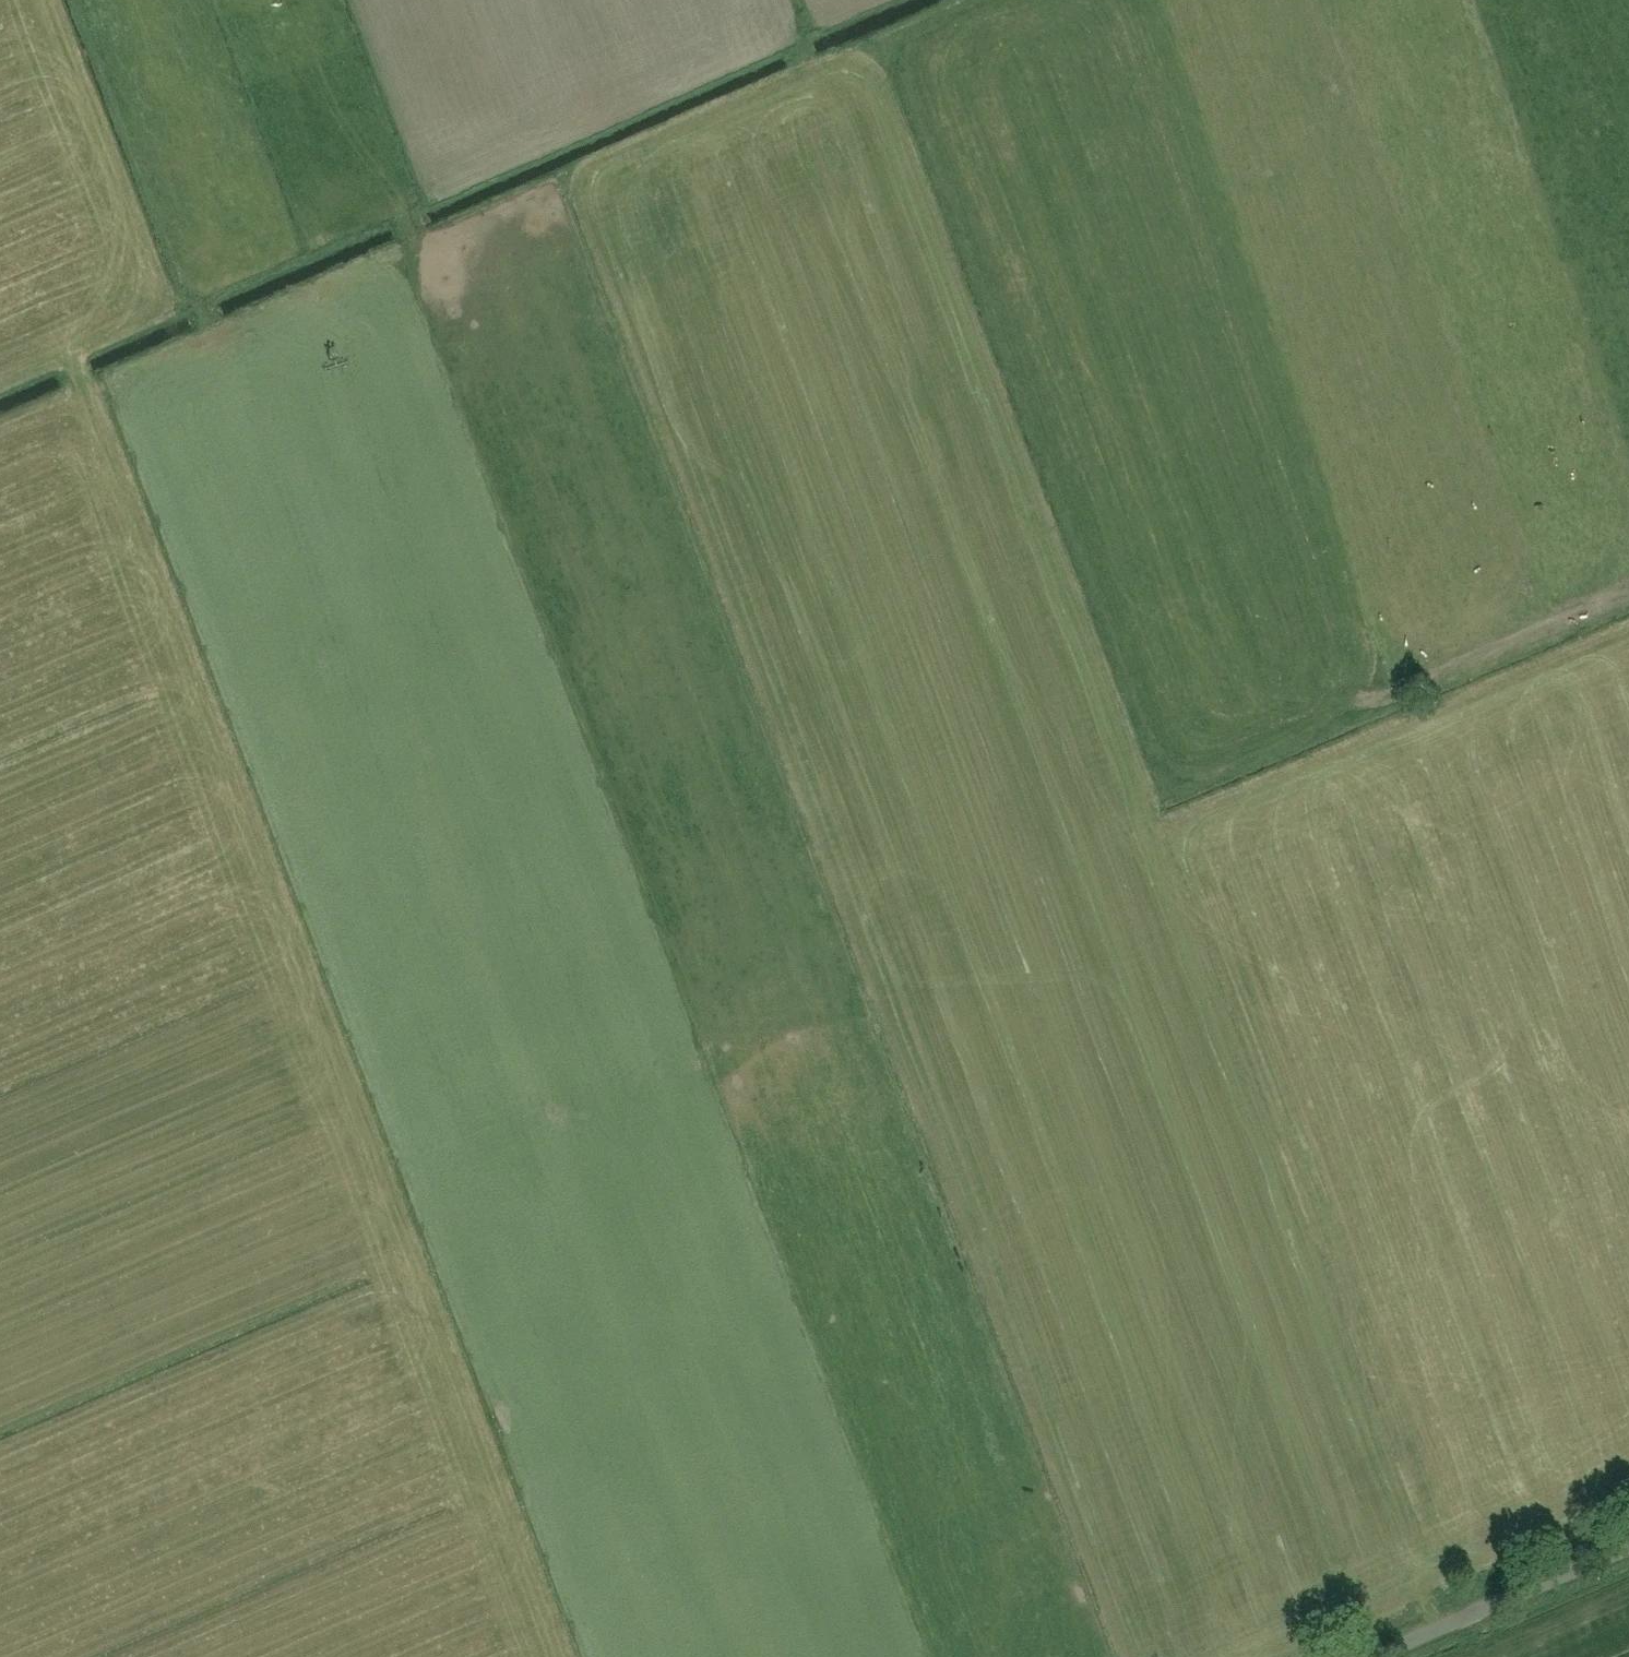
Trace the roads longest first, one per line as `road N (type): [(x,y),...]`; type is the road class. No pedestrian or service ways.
road 1 (unclassified): [(1379,1656),(1628,1549)]

